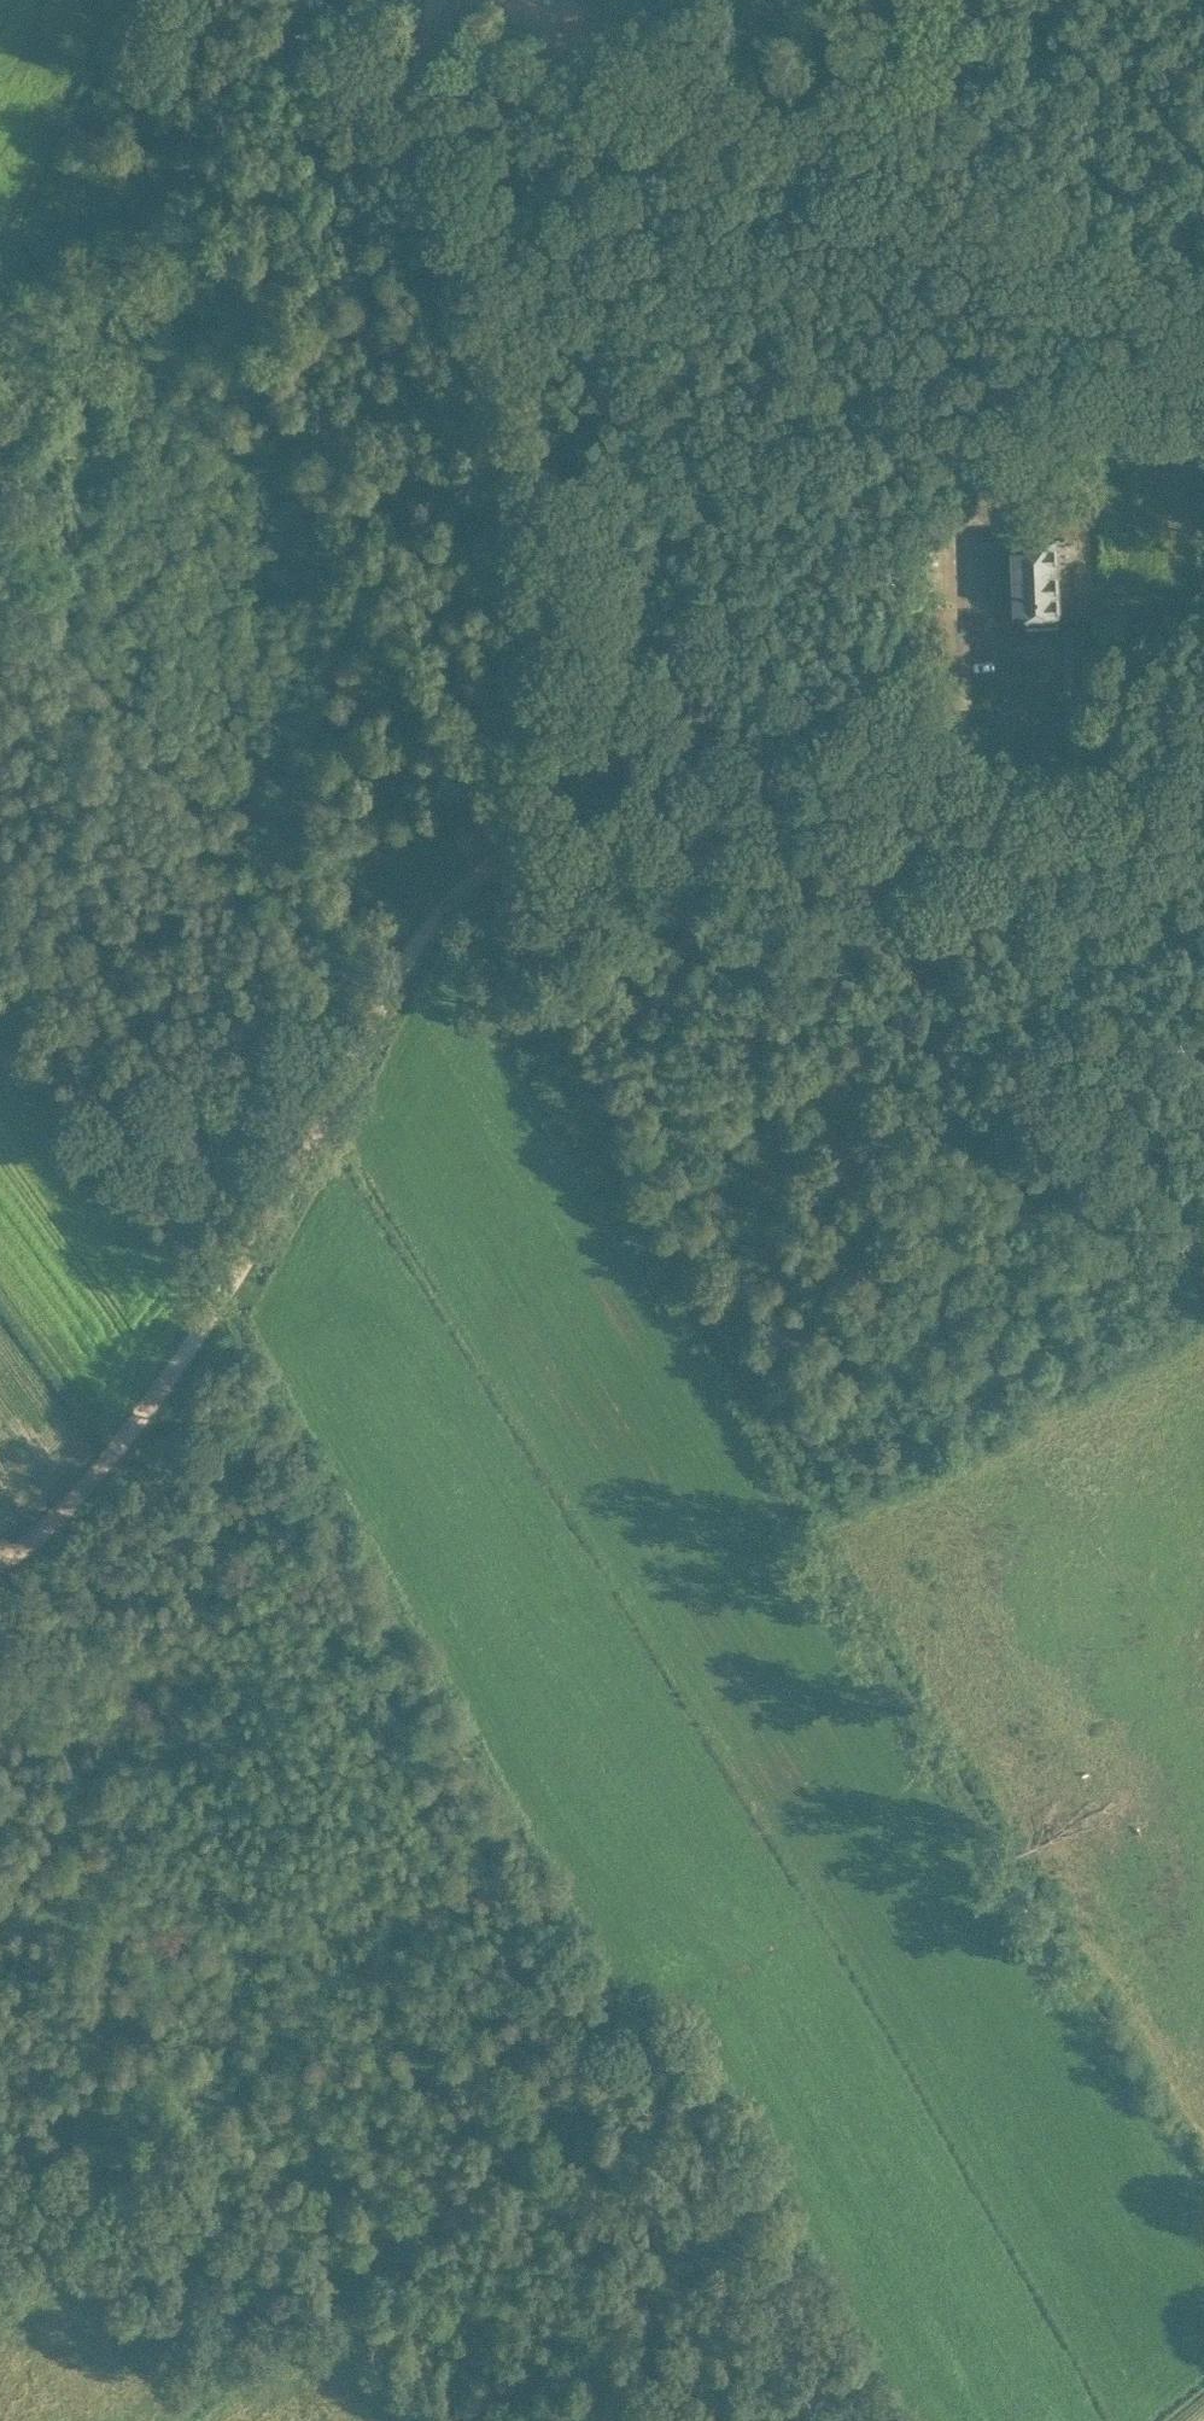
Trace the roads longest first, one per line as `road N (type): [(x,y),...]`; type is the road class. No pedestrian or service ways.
road 1 (track): [(440,0),(421,86),(578,559),(584,602),(579,662),(561,737),(529,818),(448,898),(407,957),(256,1247),(148,1416),(43,1537),(0,1566)]
road 2 (track): [(525,0),(1203,308)]
road 3 (track): [(509,843),(1203,799)]

